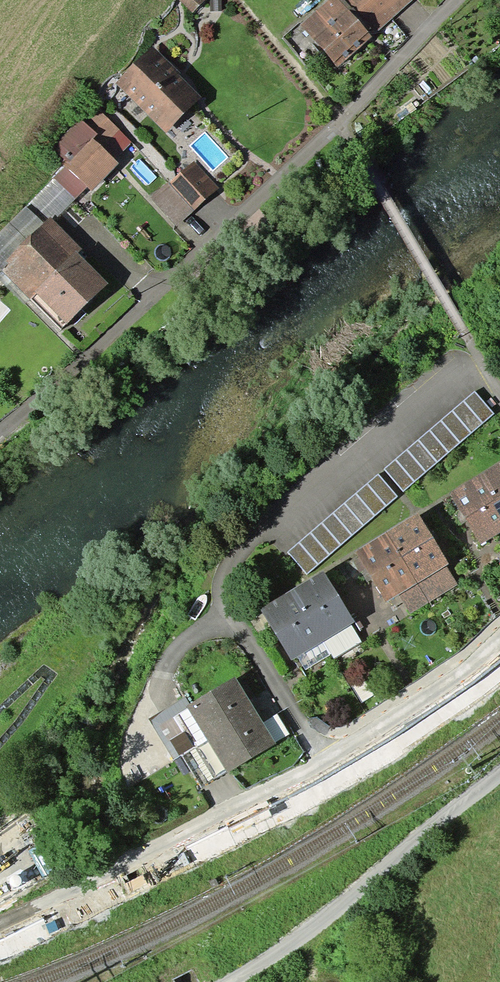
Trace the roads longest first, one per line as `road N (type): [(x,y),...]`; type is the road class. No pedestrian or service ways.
road 1 (residential): [(9,431),(271,191),(461,0)]
road 2 (residential): [(499,644),(364,743),(0,921)]
road 3 (track): [(232,981),(499,775)]

